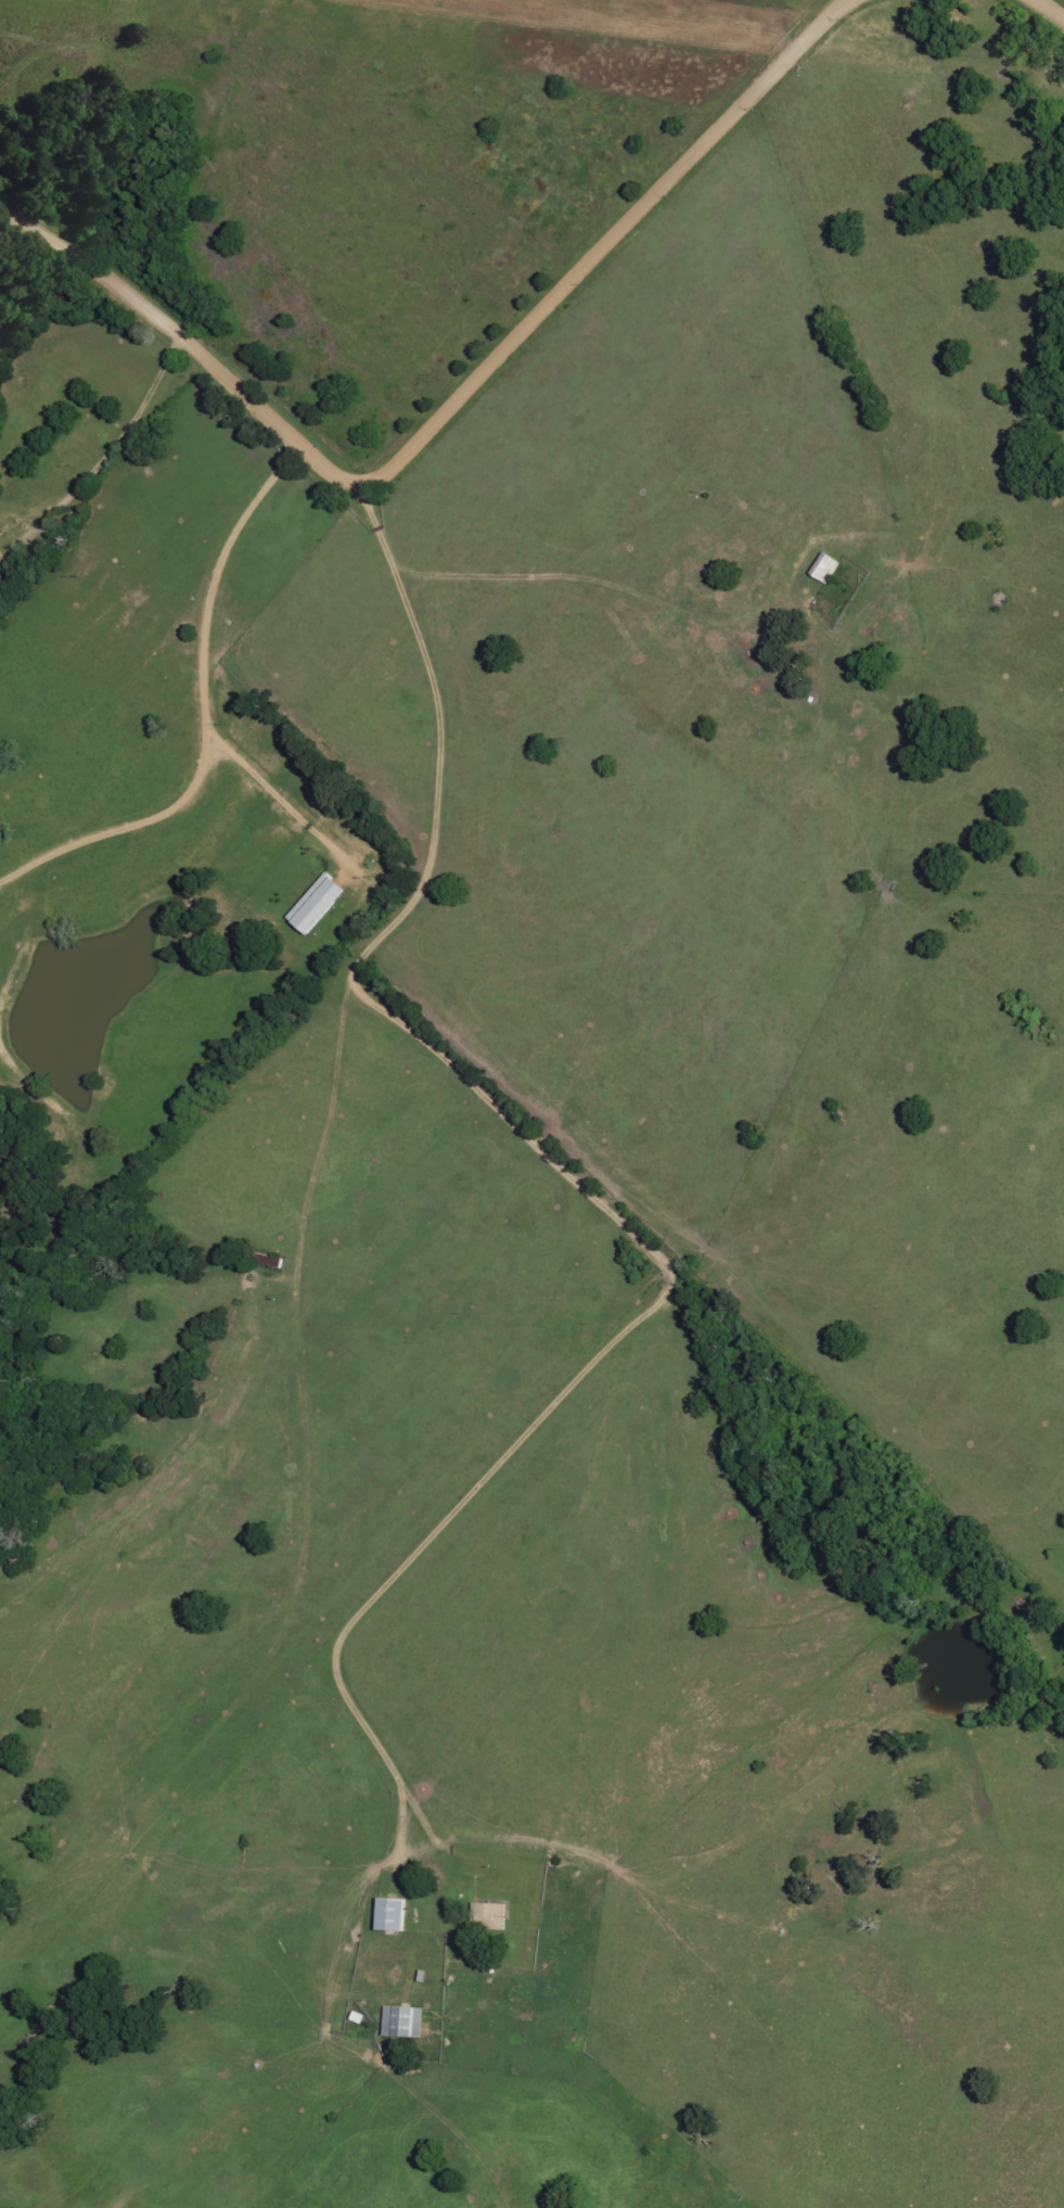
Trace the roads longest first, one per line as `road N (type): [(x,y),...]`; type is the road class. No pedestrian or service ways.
road 1 (residential): [(0,203),(94,259),(297,432),(372,483),(853,0)]

